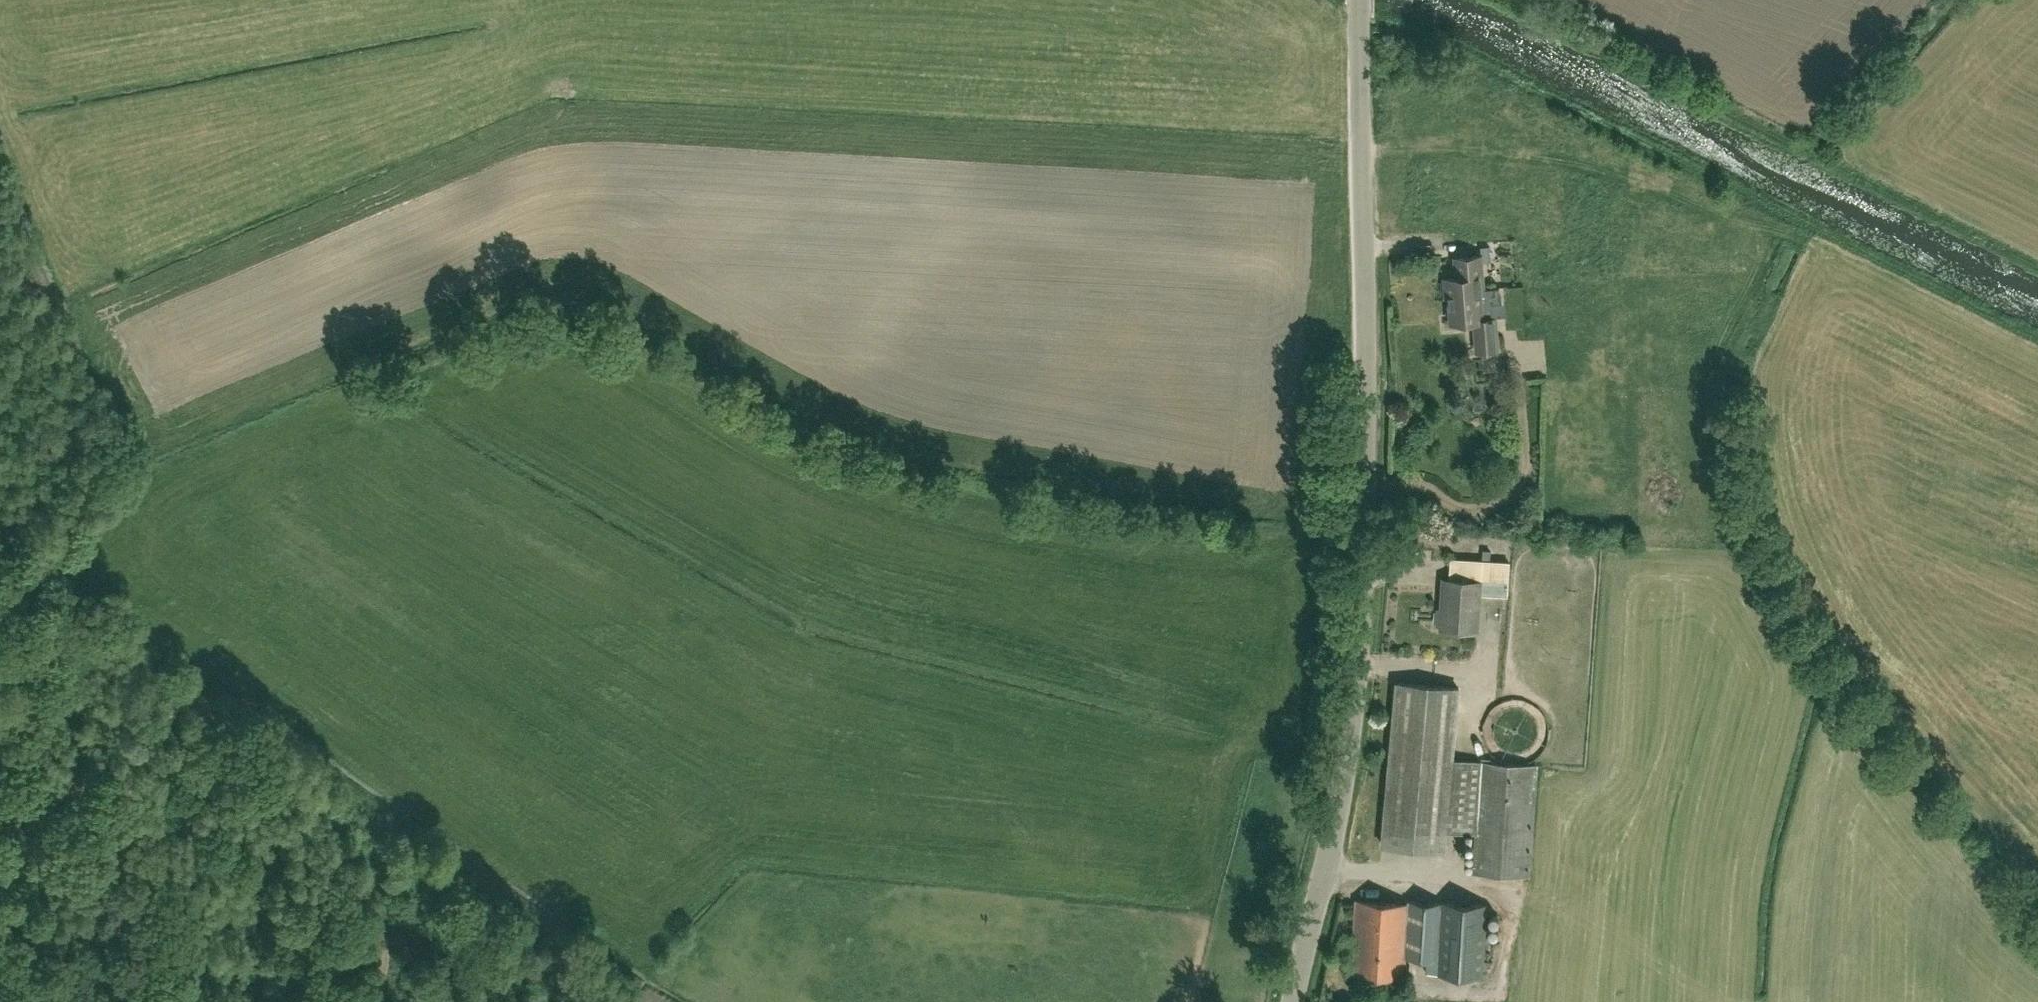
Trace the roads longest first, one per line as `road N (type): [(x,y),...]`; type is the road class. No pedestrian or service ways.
road 1 (unclassified): [(1295,1001),(1330,847),(1357,660),(1365,483),(1359,0)]
road 2 (track): [(2037,262),(1507,0)]

